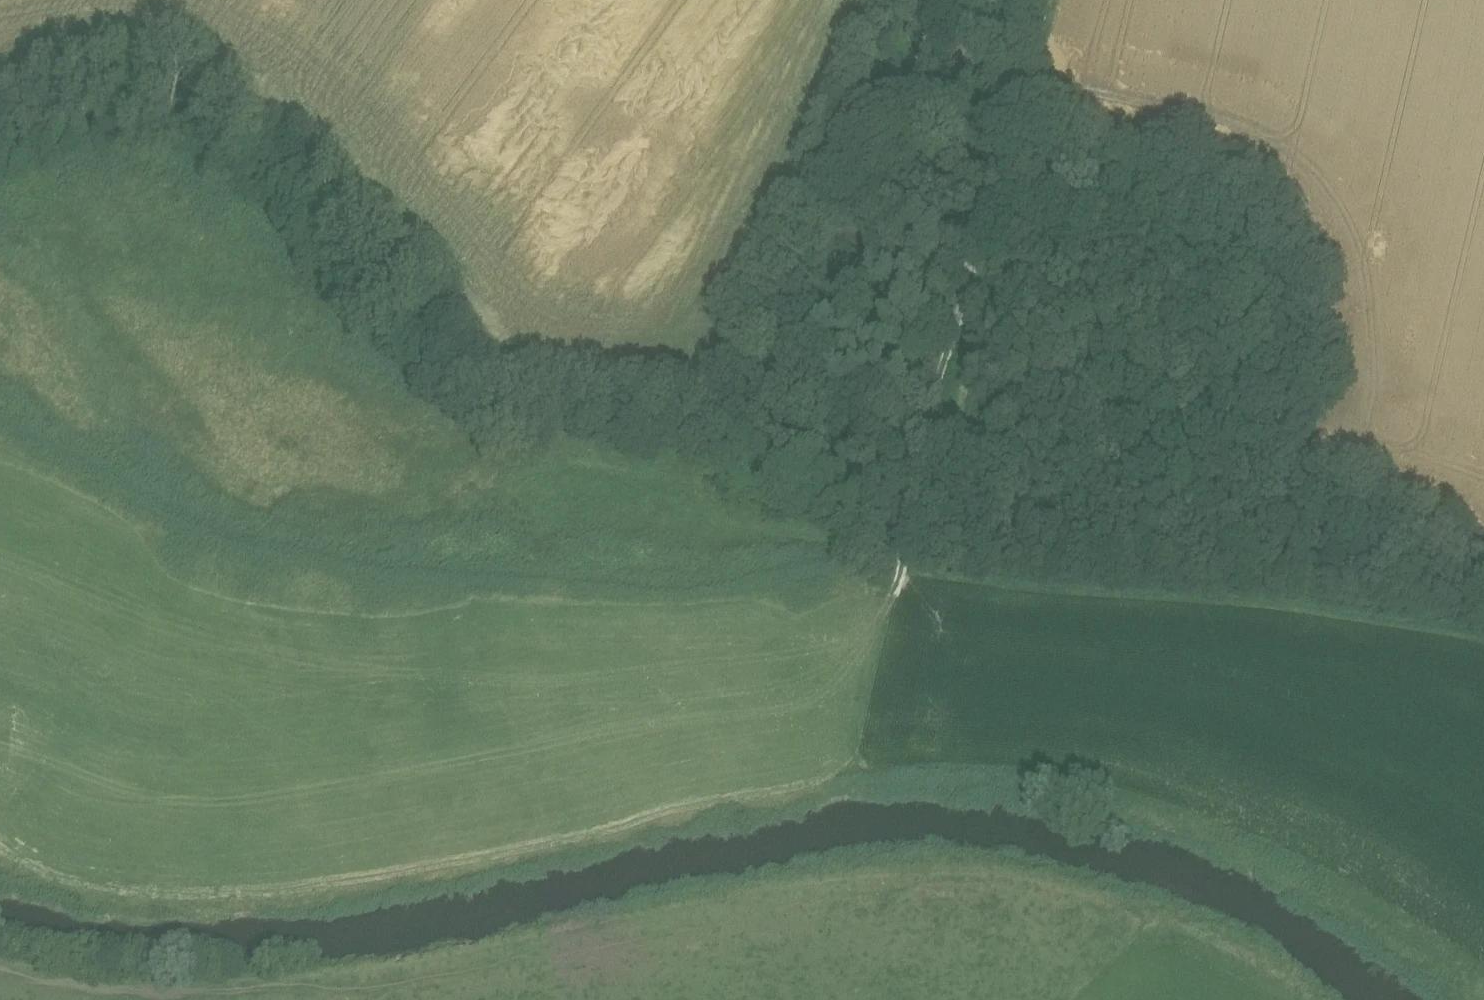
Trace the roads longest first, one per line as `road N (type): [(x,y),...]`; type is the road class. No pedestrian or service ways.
road 1 (track): [(895,597),(921,450),(1050,0)]

